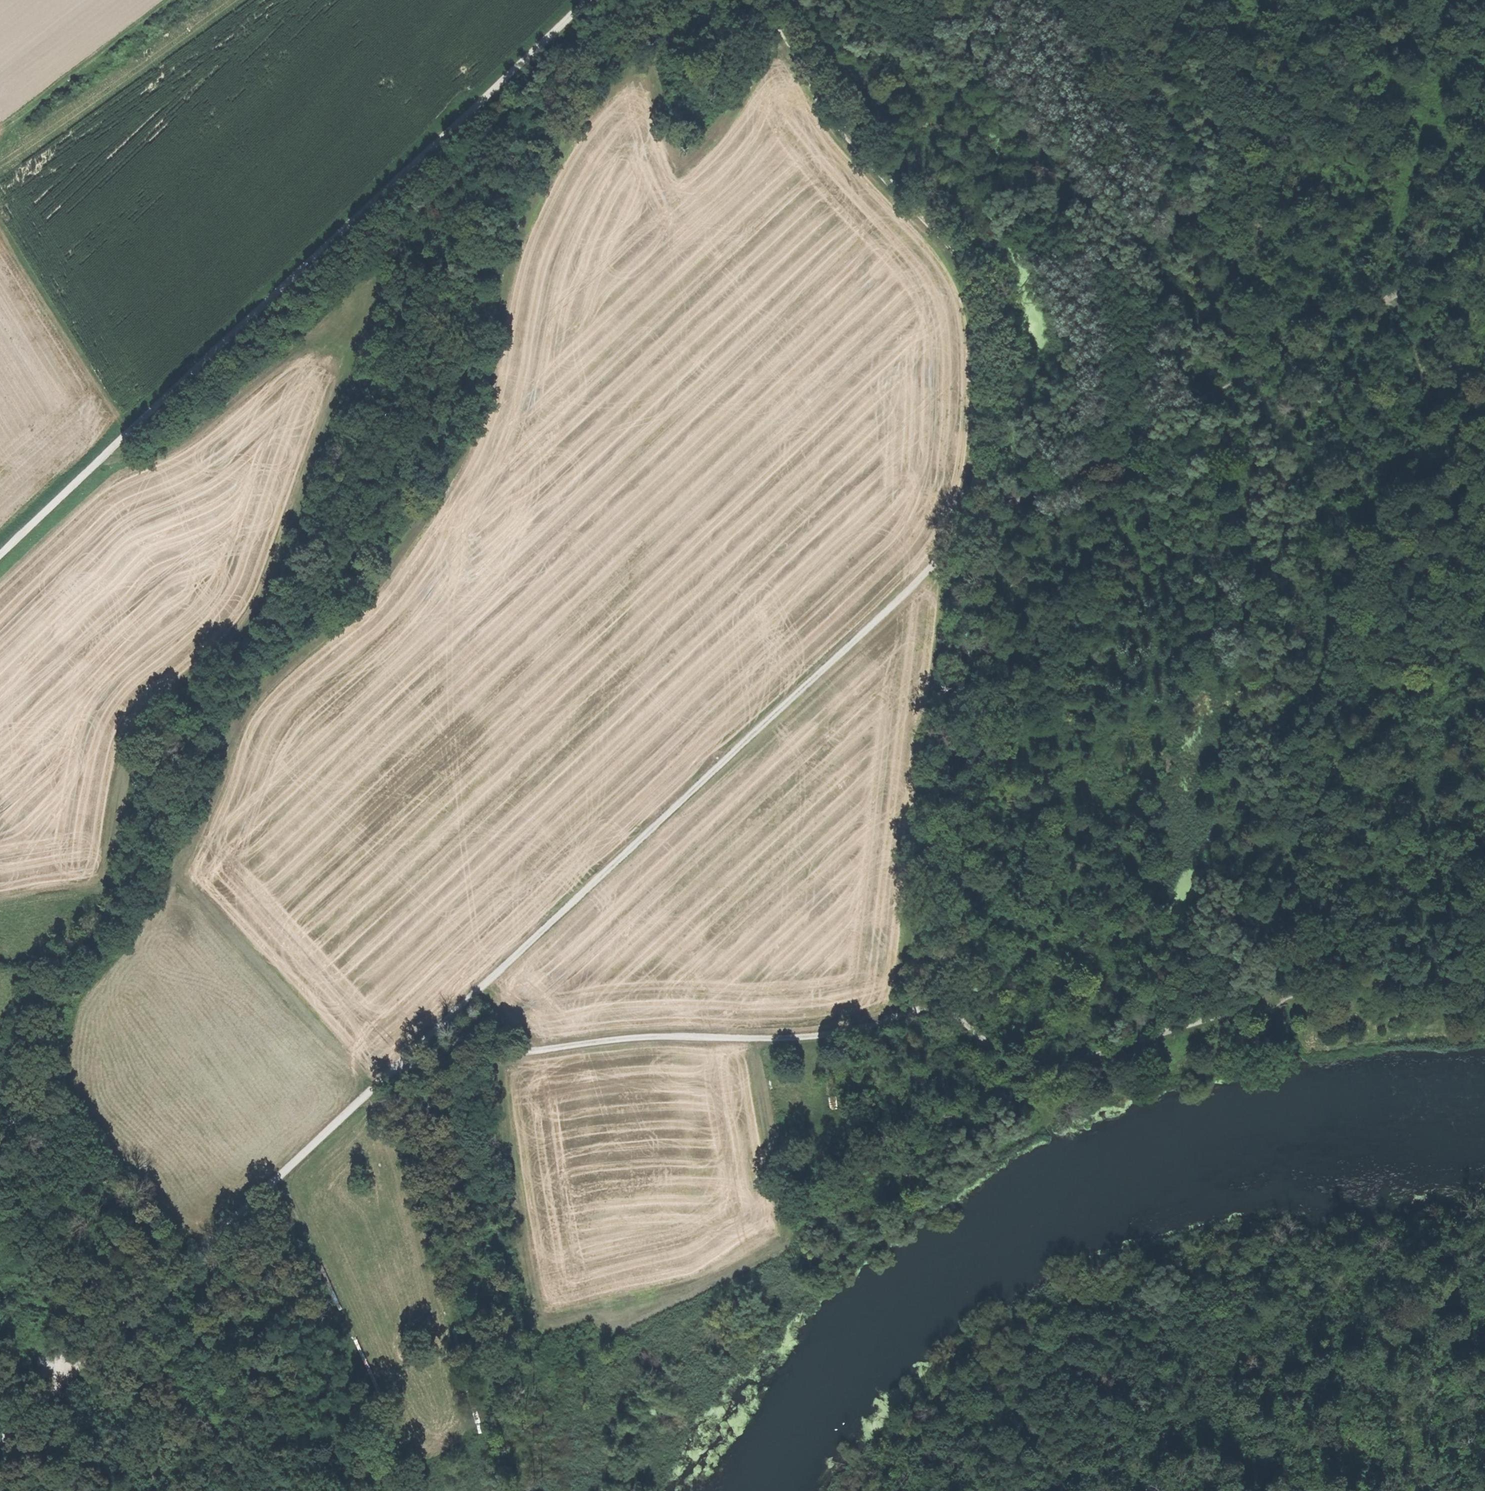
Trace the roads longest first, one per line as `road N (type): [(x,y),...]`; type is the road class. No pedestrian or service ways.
road 1 (track): [(0,1438),(986,523)]
road 2 (track): [(389,1077),(576,1039),(669,1030),(811,1035),(942,1009),(1055,1061),(1286,991),(1484,971)]
road 3 (track): [(583,0),(0,556)]
road 4 (track): [(986,523),(1484,236)]
road 5 (track): [(1480,387),(1353,157)]

